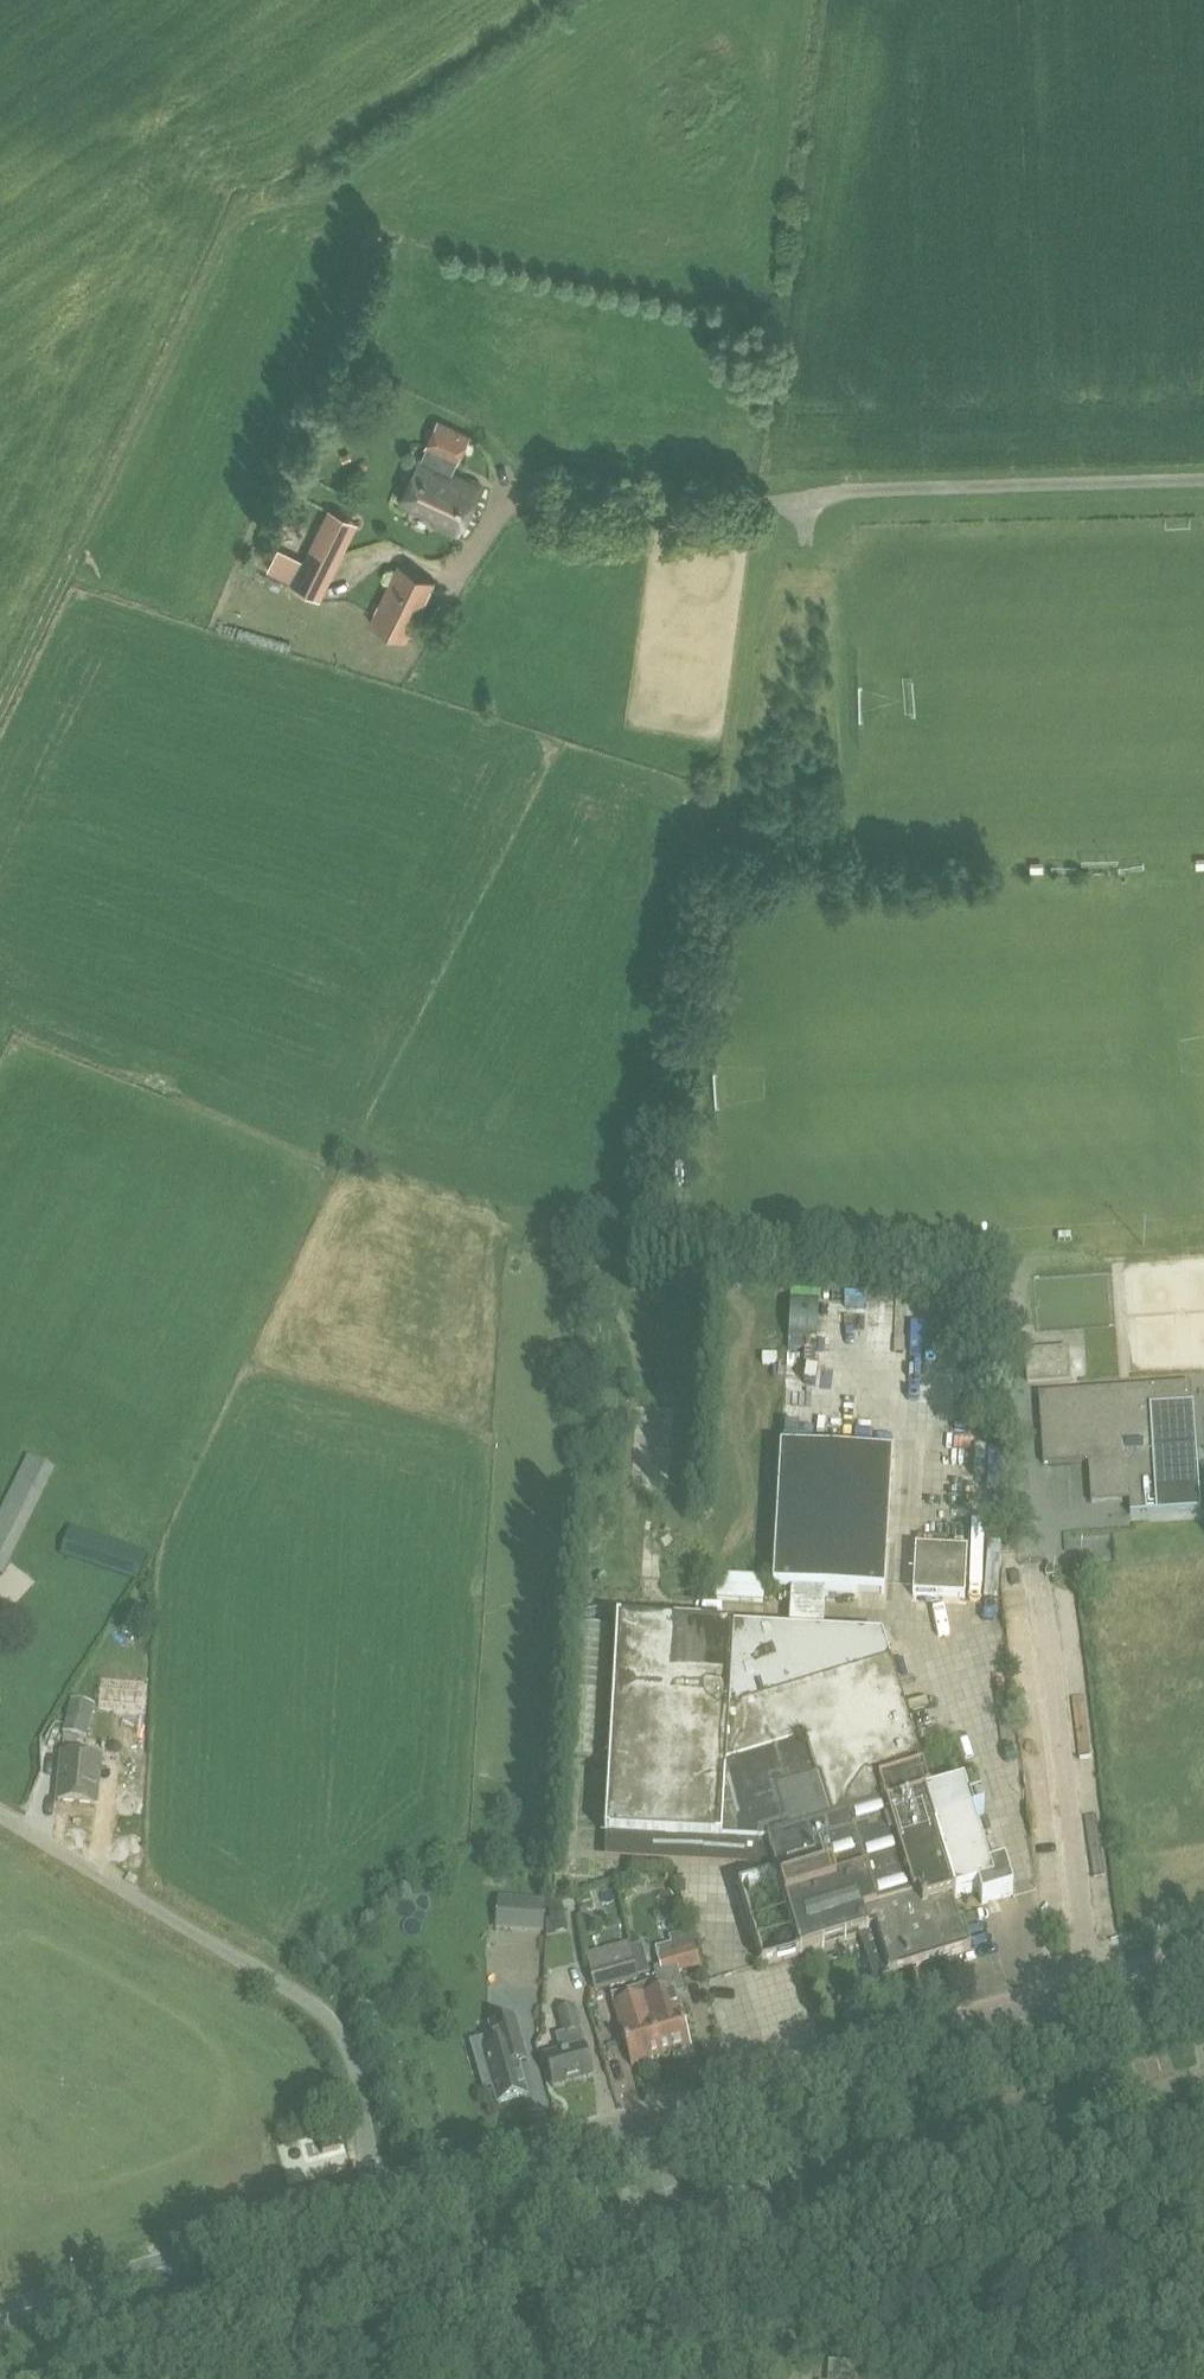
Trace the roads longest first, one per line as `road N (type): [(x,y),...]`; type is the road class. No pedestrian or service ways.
road 1 (secondary): [(632,2125),(1203,1954)]
road 2 (unclassified): [(380,2201),(349,2062),(326,2013),(0,1811)]
road 3 (unclassified): [(797,506),(844,490),(1203,479)]
road 4 (secondary): [(0,2316),(380,2201)]
road 5 (residential): [(708,2378),(632,2125)]
road 6 (secondary): [(380,2201),(632,2125)]

